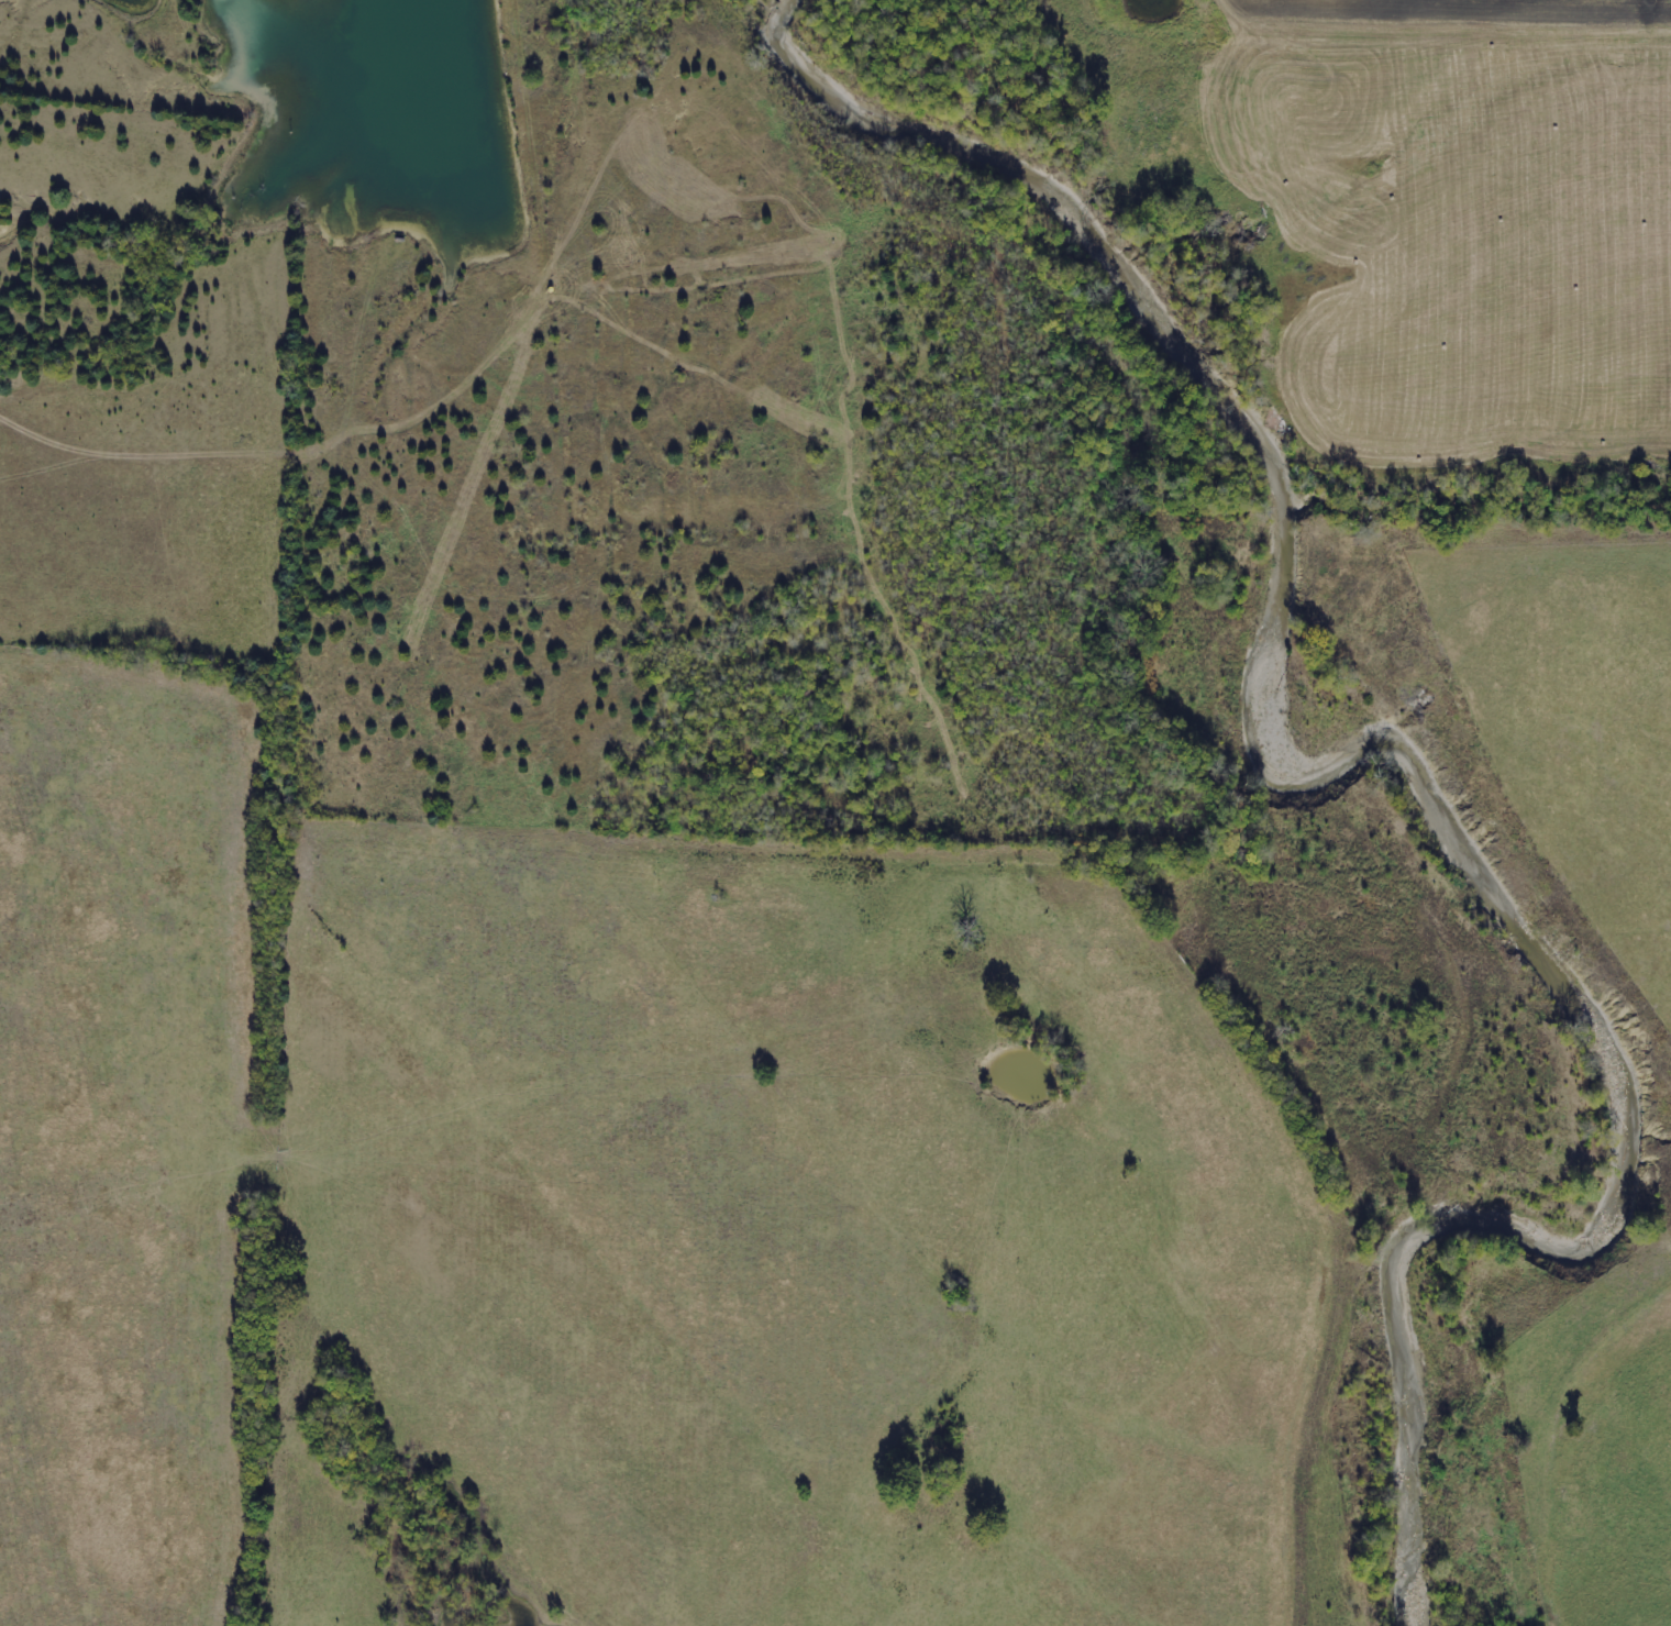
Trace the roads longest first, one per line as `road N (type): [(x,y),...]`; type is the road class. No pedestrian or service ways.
road 1 (residential): [(308,801),(402,830),(1136,886),(1394,1201),(1512,1224),(1670,1222)]
road 2 (residential): [(234,1625),(279,847),(308,801),(285,718),(190,684),(0,669)]

